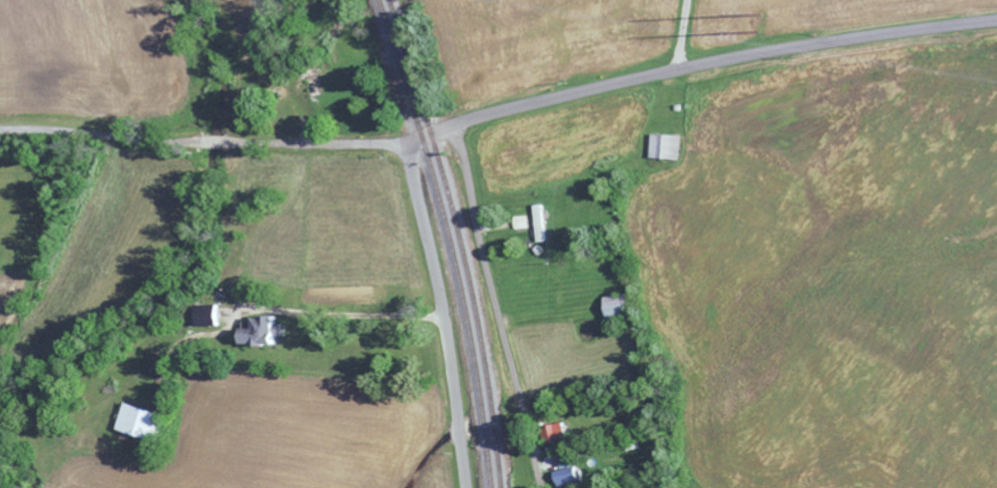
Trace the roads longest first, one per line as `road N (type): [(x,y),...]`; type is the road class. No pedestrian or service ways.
road 1 (residential): [(402,141),(677,67),(996,16)]
road 2 (residential): [(0,131),(224,144),(402,141)]
road 3 (residential): [(450,124),(540,487)]
road 4 (residential): [(465,487),(450,360),(402,141)]

